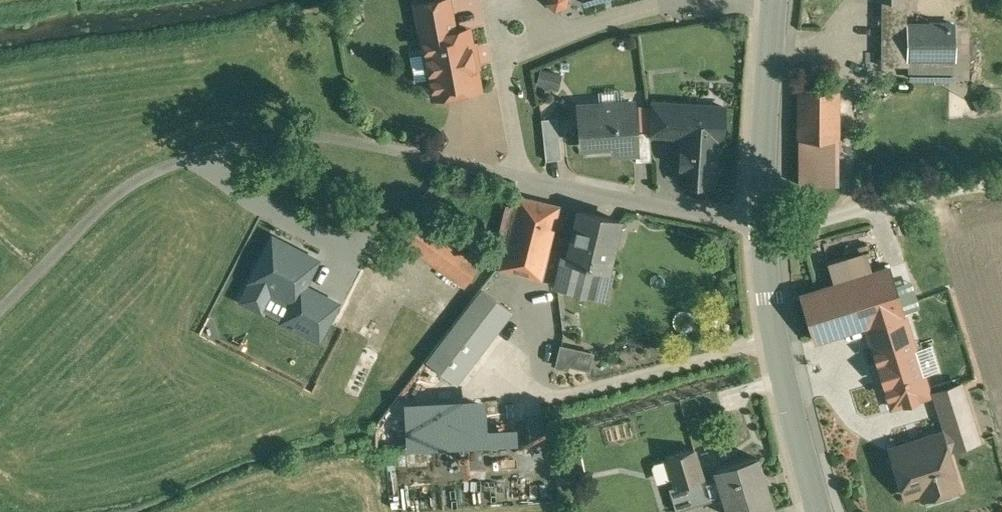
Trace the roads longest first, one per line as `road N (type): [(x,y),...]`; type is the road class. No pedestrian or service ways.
road 1 (tertiary): [(770,0),(760,125),(764,234),(782,369),(816,511)]

